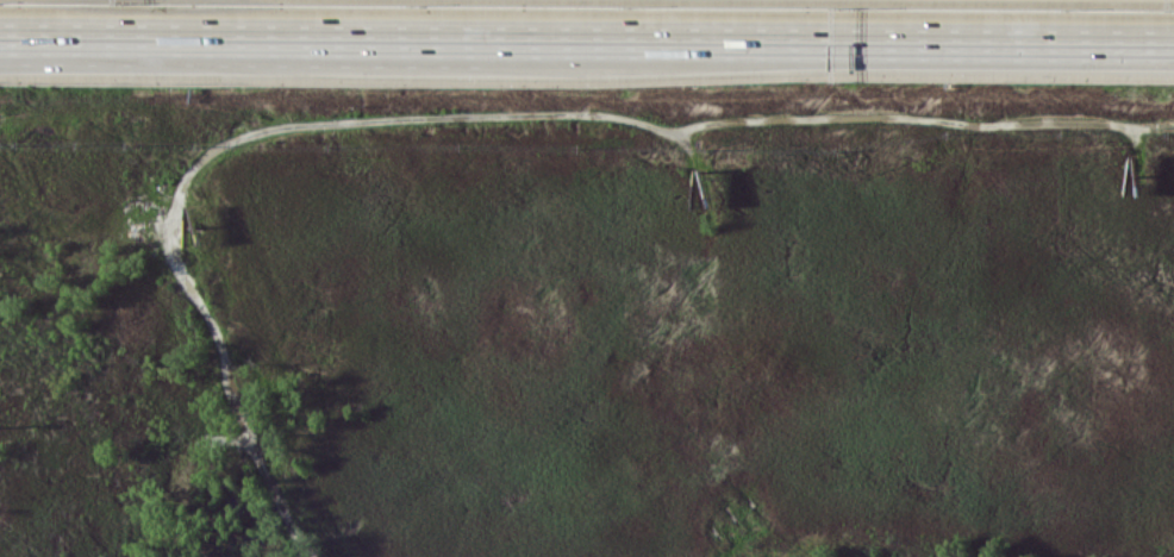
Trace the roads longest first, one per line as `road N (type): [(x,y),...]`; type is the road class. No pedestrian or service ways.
road 1 (motorway): [(589,36),(1173,40)]
road 2 (motorway): [(0,64),(320,35)]
road 3 (motorway): [(0,32),(320,35)]
road 4 (motorway): [(320,35),(589,36)]

